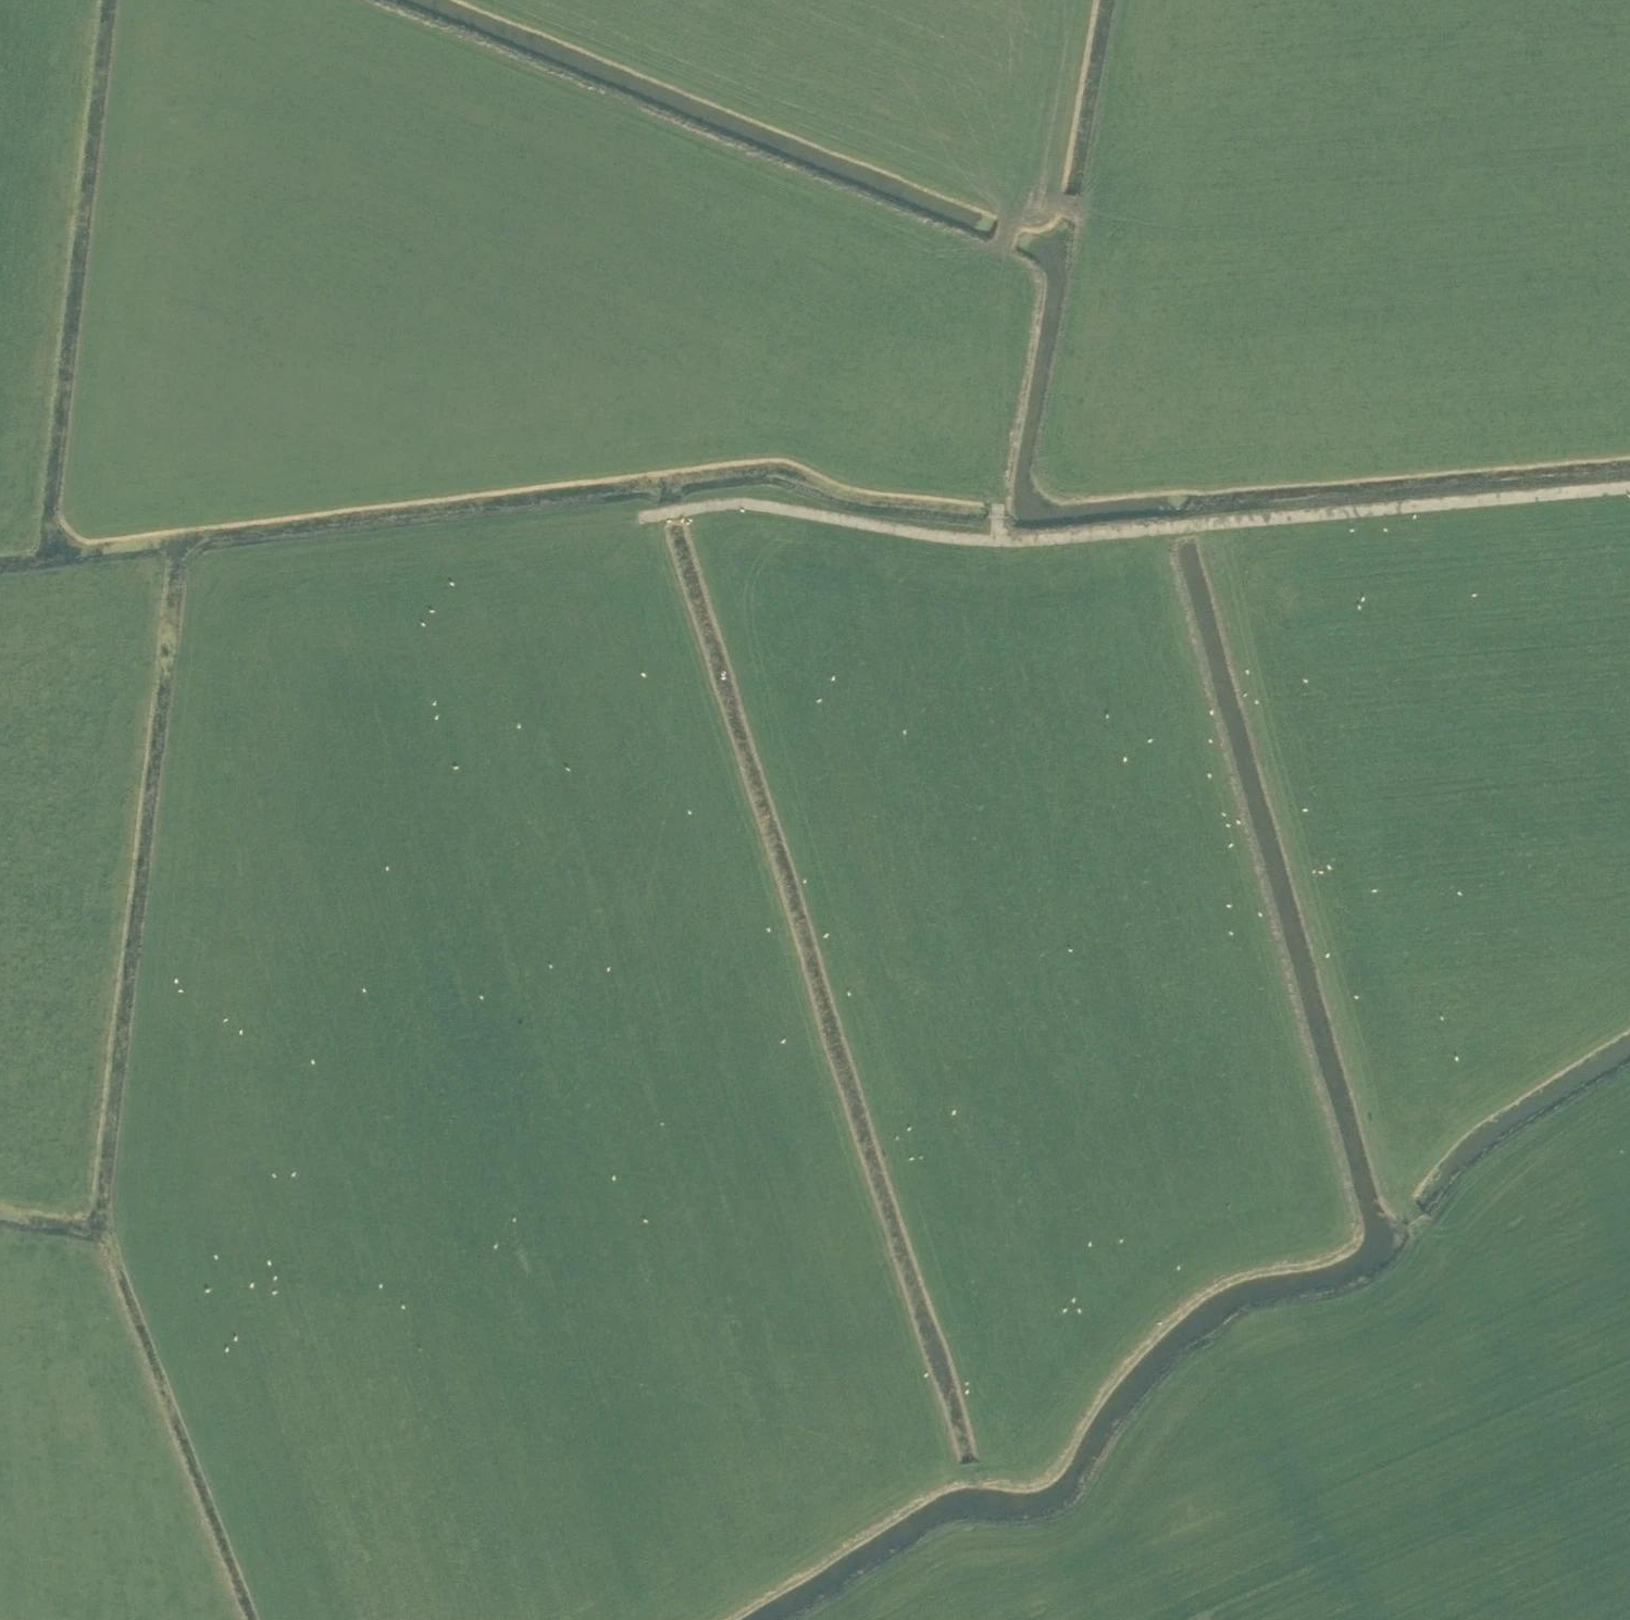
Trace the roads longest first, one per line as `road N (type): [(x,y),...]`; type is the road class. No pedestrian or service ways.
road 1 (track): [(649,523),(747,510),(997,549),(1629,493)]

